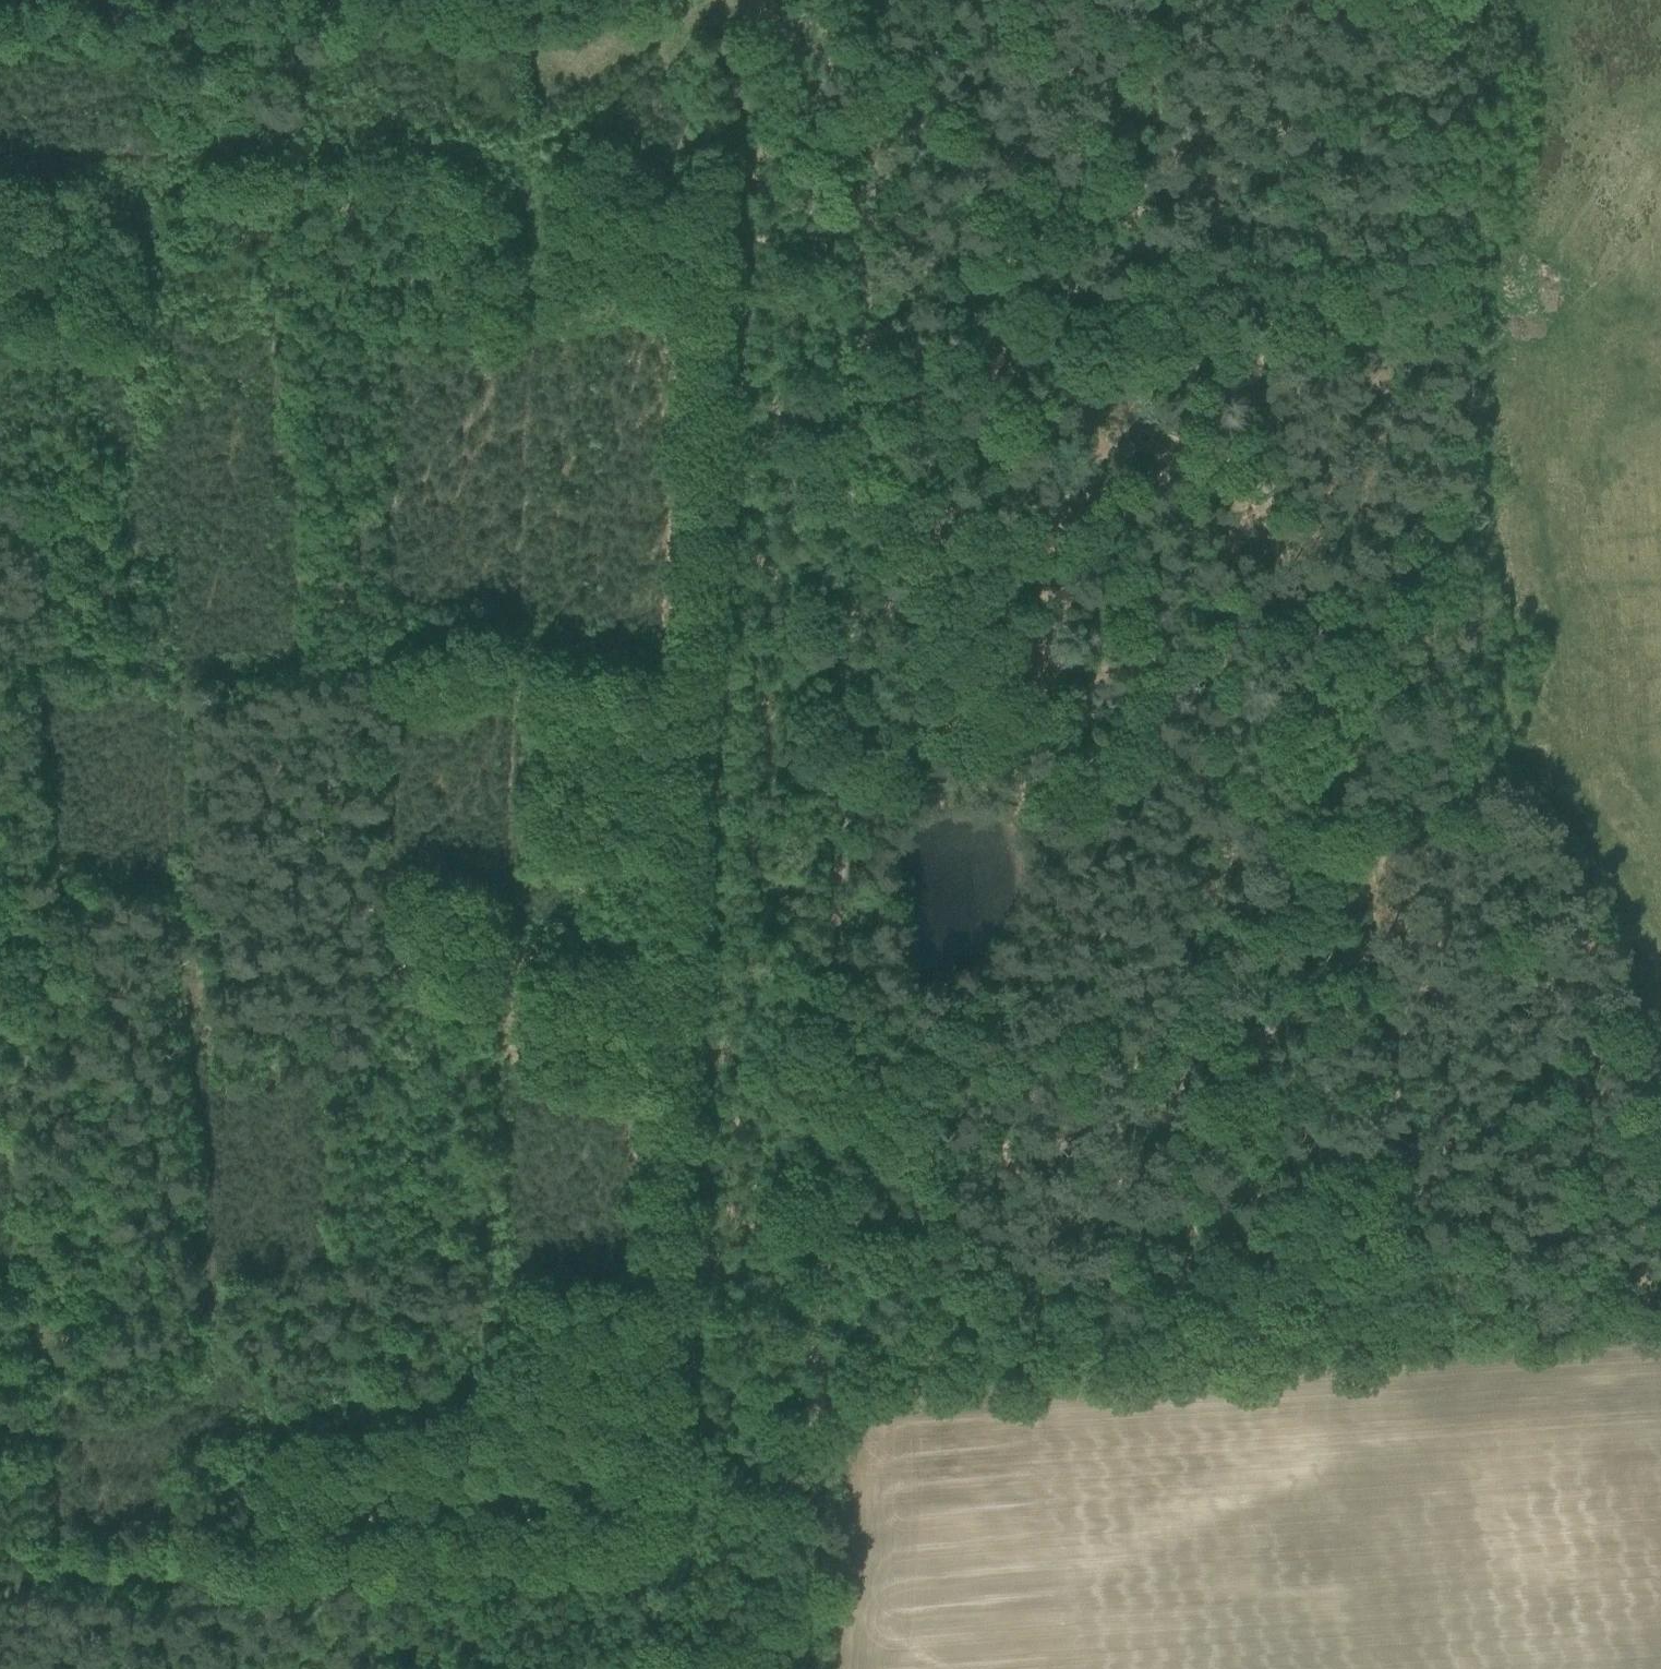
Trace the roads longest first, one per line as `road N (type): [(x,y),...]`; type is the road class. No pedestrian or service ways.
road 1 (track): [(798,1668),(875,0)]

